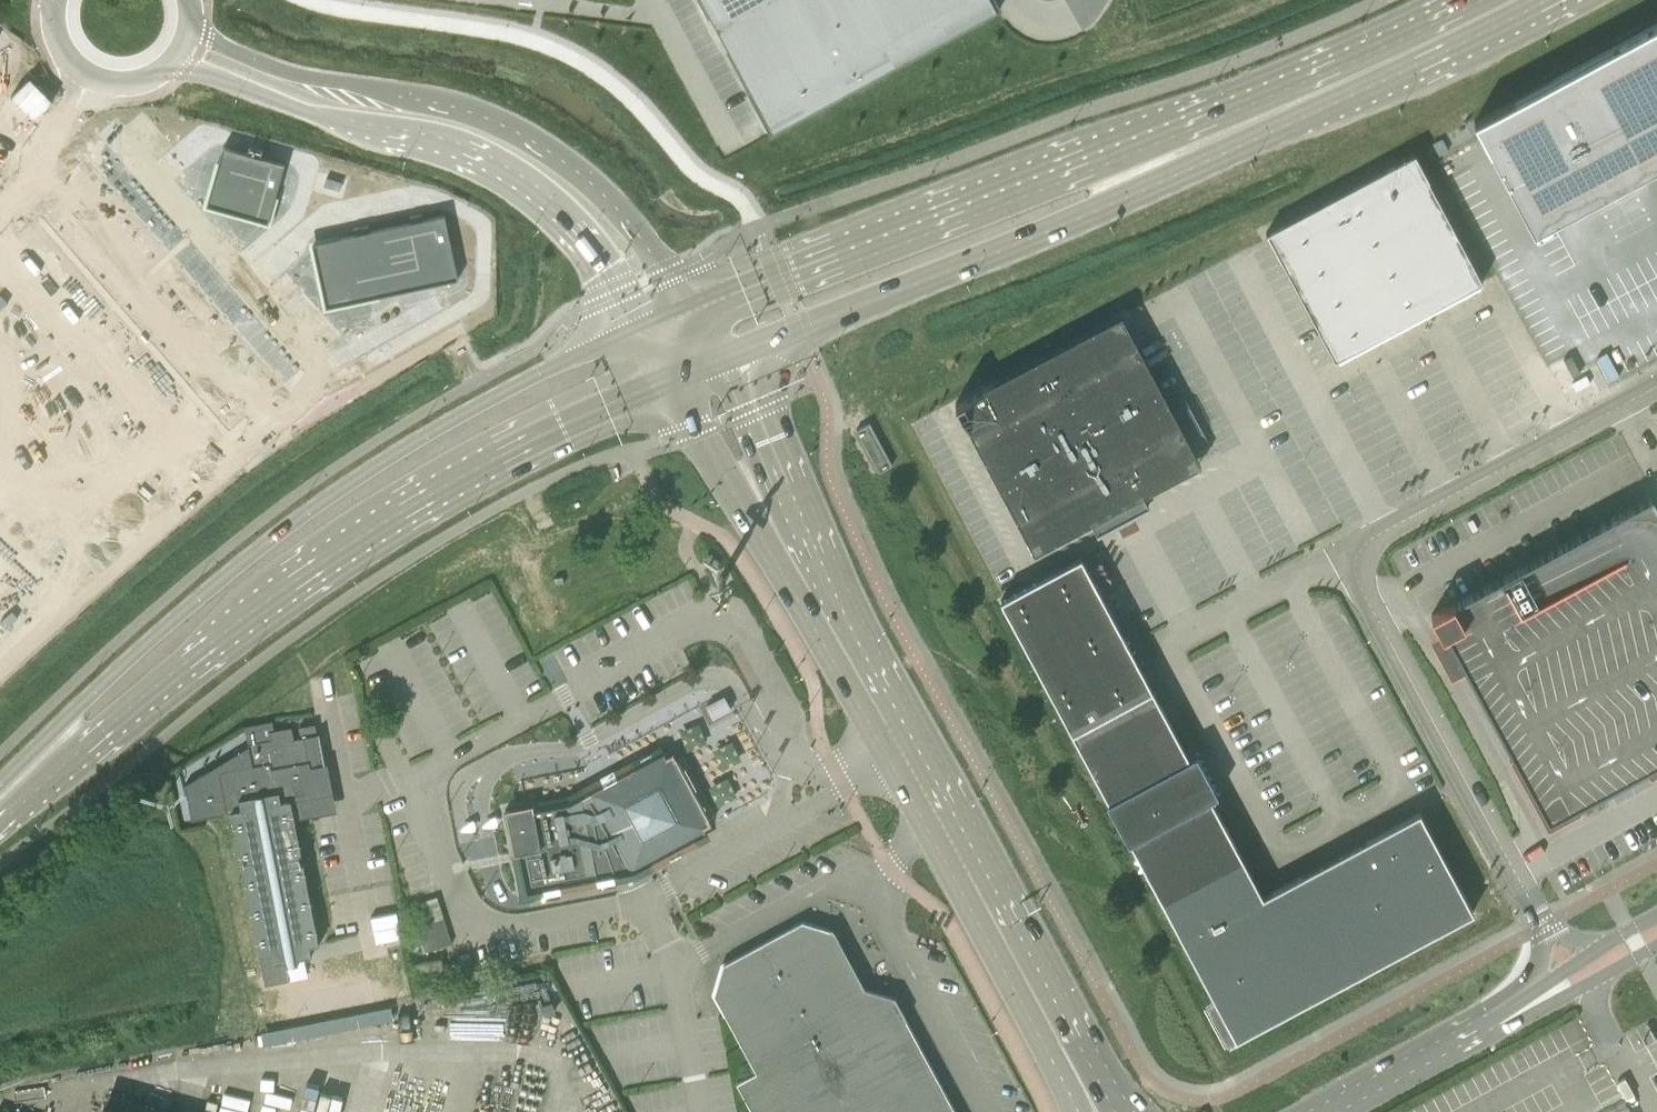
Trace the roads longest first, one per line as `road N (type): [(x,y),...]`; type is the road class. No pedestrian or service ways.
road 1 (unclassified): [(790,762),(752,655),(733,622),(708,613),(420,775),(419,799),(461,907),(476,922),(498,927),(647,896)]
road 2 (unclassified): [(1656,391),(1349,562),(1542,926)]
road 3 (unclassified): [(110,129),(320,367),(304,400),(45,619),(0,567)]
road 4 (primary): [(647,334),(516,390),(384,461),(258,547),(85,699),(37,768)]
road 5 (primary): [(37,768),(118,722),(286,589),(526,444),(670,382)]
road 6 (primary): [(1276,112),(1018,183),(697,312)]
road 7 (tertiary): [(697,312),(631,217),(547,144),(496,119),(417,96),(278,72),(190,27)]
road 8 (primary): [(728,359),(1041,235),(1276,112)]
road 9 (tertiary): [(174,62),(503,174),(577,233),(647,334)]
road 10 (tertiary): [(670,382),(878,736)]
road 11 (tertiary): [(1115,1111),(922,751)]
road 12 (tertiary): [(905,720),(798,530),(728,359)]
road 13 (tertiary): [(896,767),(1079,1111)]
road 14 (primary): [(1276,112),(1510,0)]
road 15 (tertiary): [(1656,945),(1496,1029),(1434,1047)]
road 16 (unclassified): [(647,896),(675,969),(702,1111)]
road 17 (unclassified): [(0,210),(45,171),(90,77)]
road 18 (unclassified): [(647,896),(776,828)]
road 19 (unclassified): [(776,828),(896,767)]
road 20 (tertiary): [(1434,1047),(1316,1111)]

